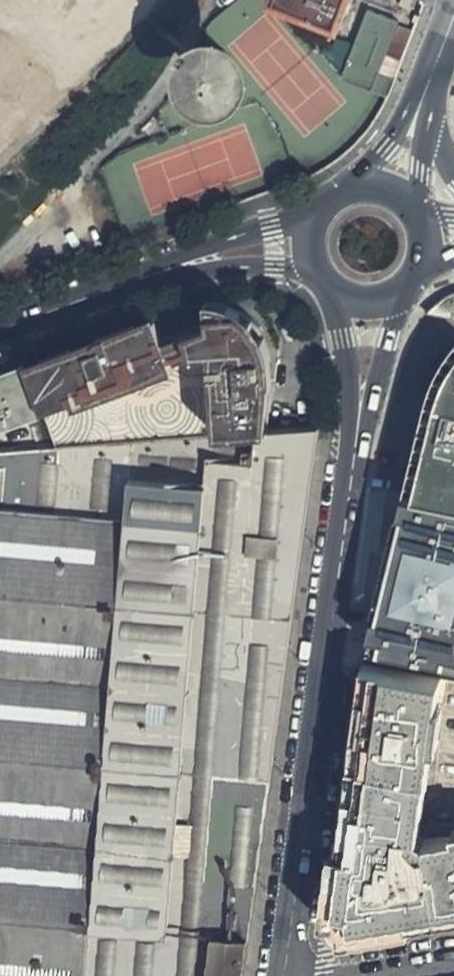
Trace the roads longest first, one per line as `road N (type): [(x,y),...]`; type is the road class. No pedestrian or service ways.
road 1 (residential): [(283,975),(358,418)]
road 2 (tertiary): [(0,332),(206,260)]
road 3 (tertiary): [(429,81),(387,151),(350,188)]
road 4 (tertiary): [(415,210),(429,81)]
road 5 (residential): [(358,418),(400,296)]
road 6 (residential): [(330,294),(358,418)]
road 7 (tertiary): [(321,206),(206,260)]

